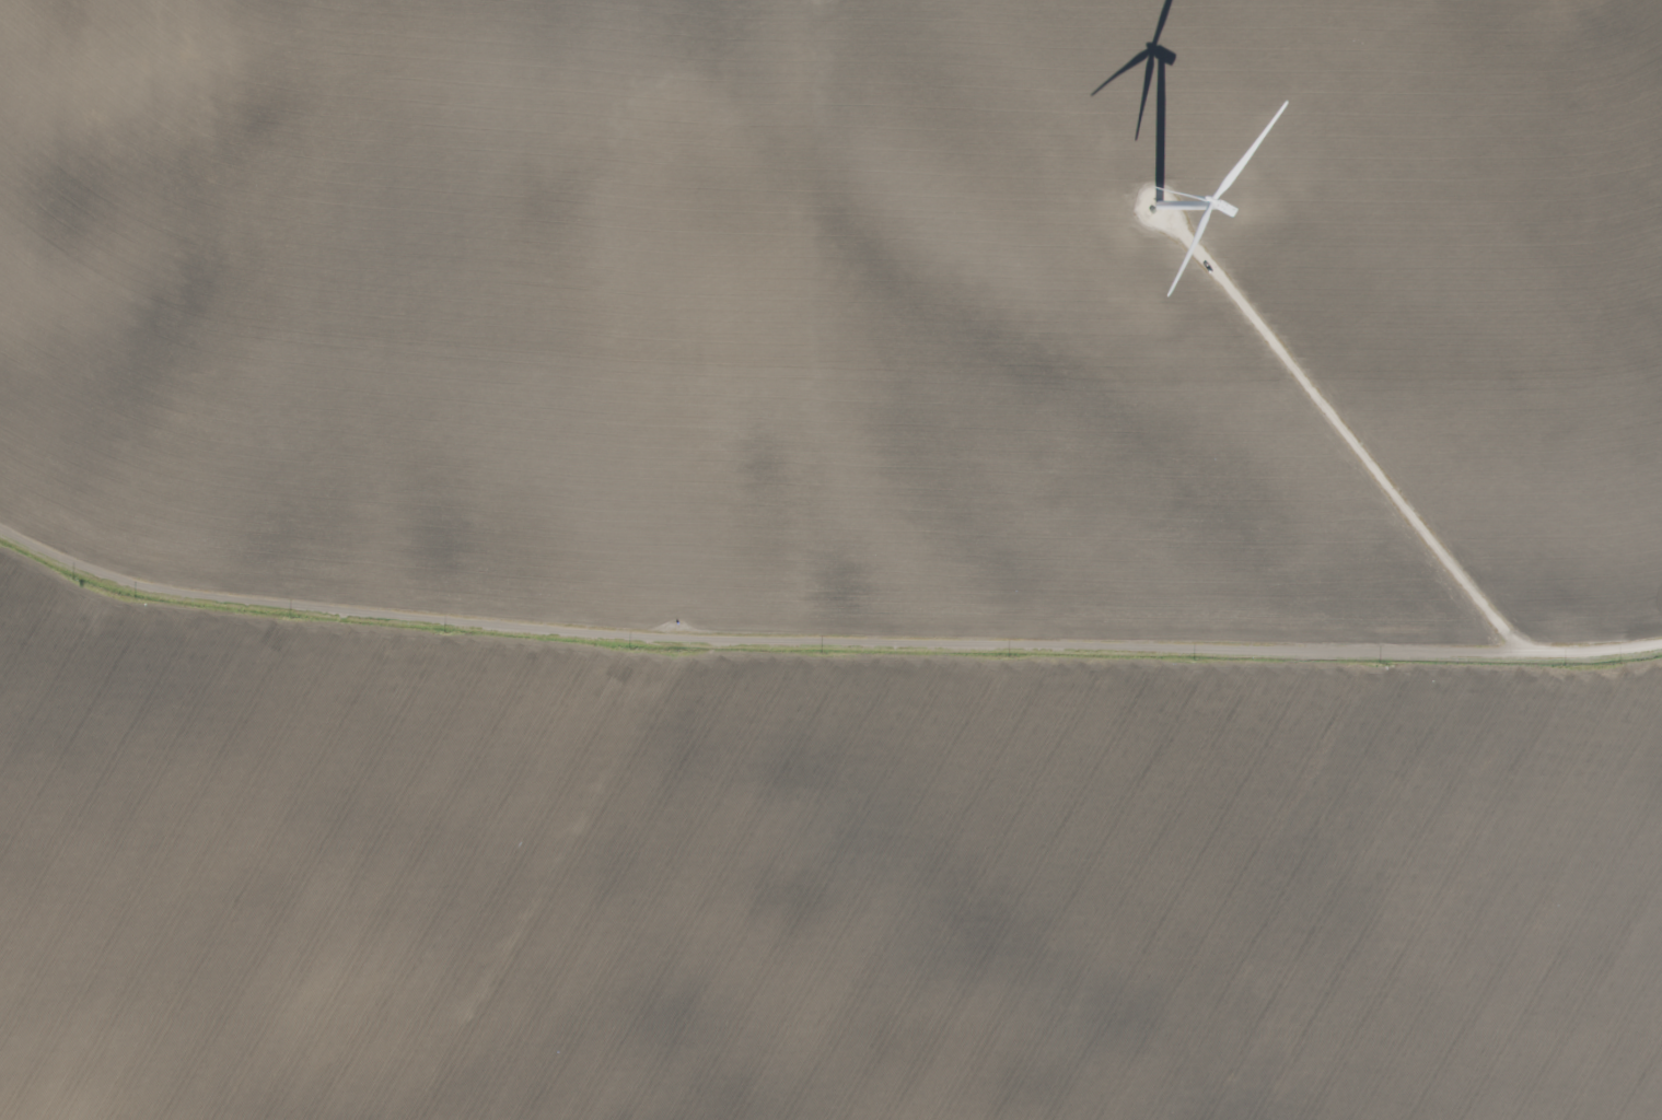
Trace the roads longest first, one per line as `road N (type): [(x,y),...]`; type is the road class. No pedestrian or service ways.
road 1 (track): [(0,526),(88,573),(316,616),(735,653),(1481,660),(1661,647)]

